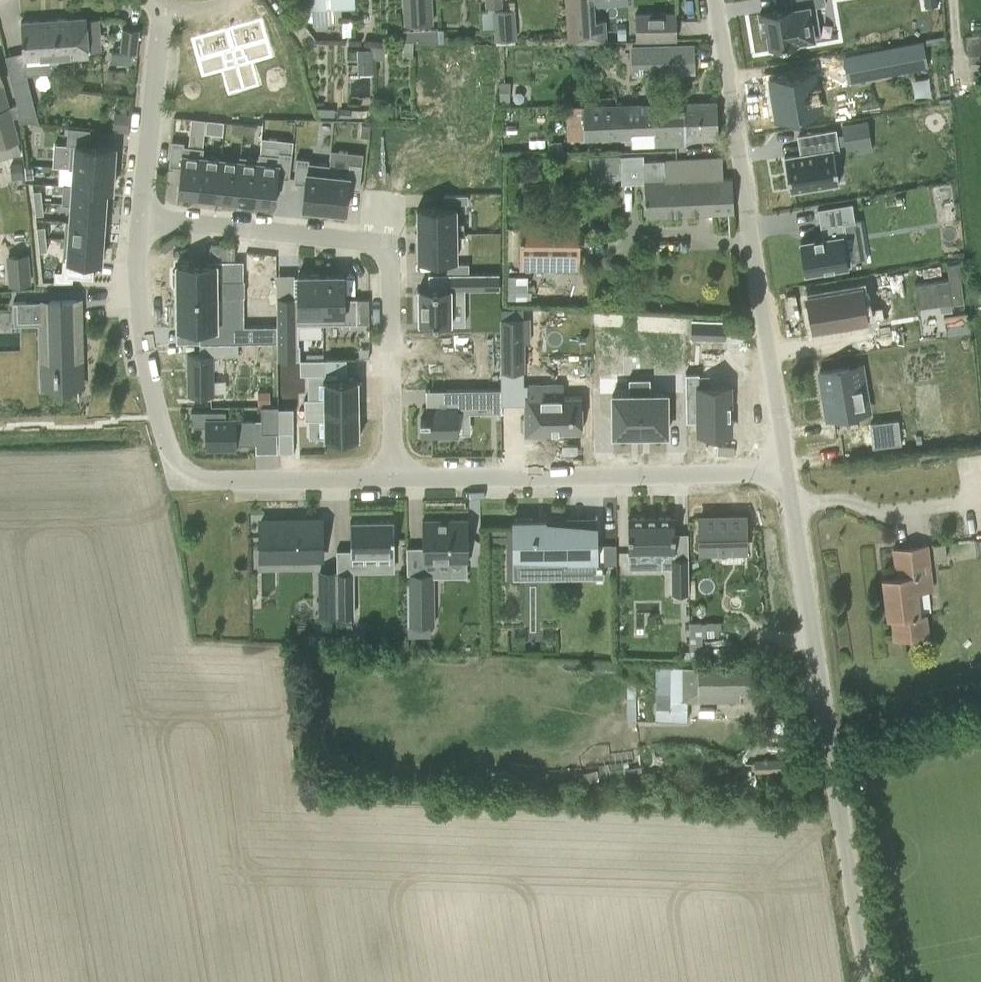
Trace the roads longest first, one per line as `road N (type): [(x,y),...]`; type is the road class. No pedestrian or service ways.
road 1 (residential): [(868,981),(785,471)]
road 2 (residential): [(785,471),(709,0)]
road 3 (residential): [(142,221),(136,271),(145,356),(168,457),(181,476),(201,483),(392,480)]
road 4 (residential): [(142,221),(358,242),(378,253),(389,276),(392,480)]
road 5 (residential): [(392,480),(785,471)]
road 6 (residential): [(168,11),(142,221)]
road 7 (track): [(0,425),(160,421)]

